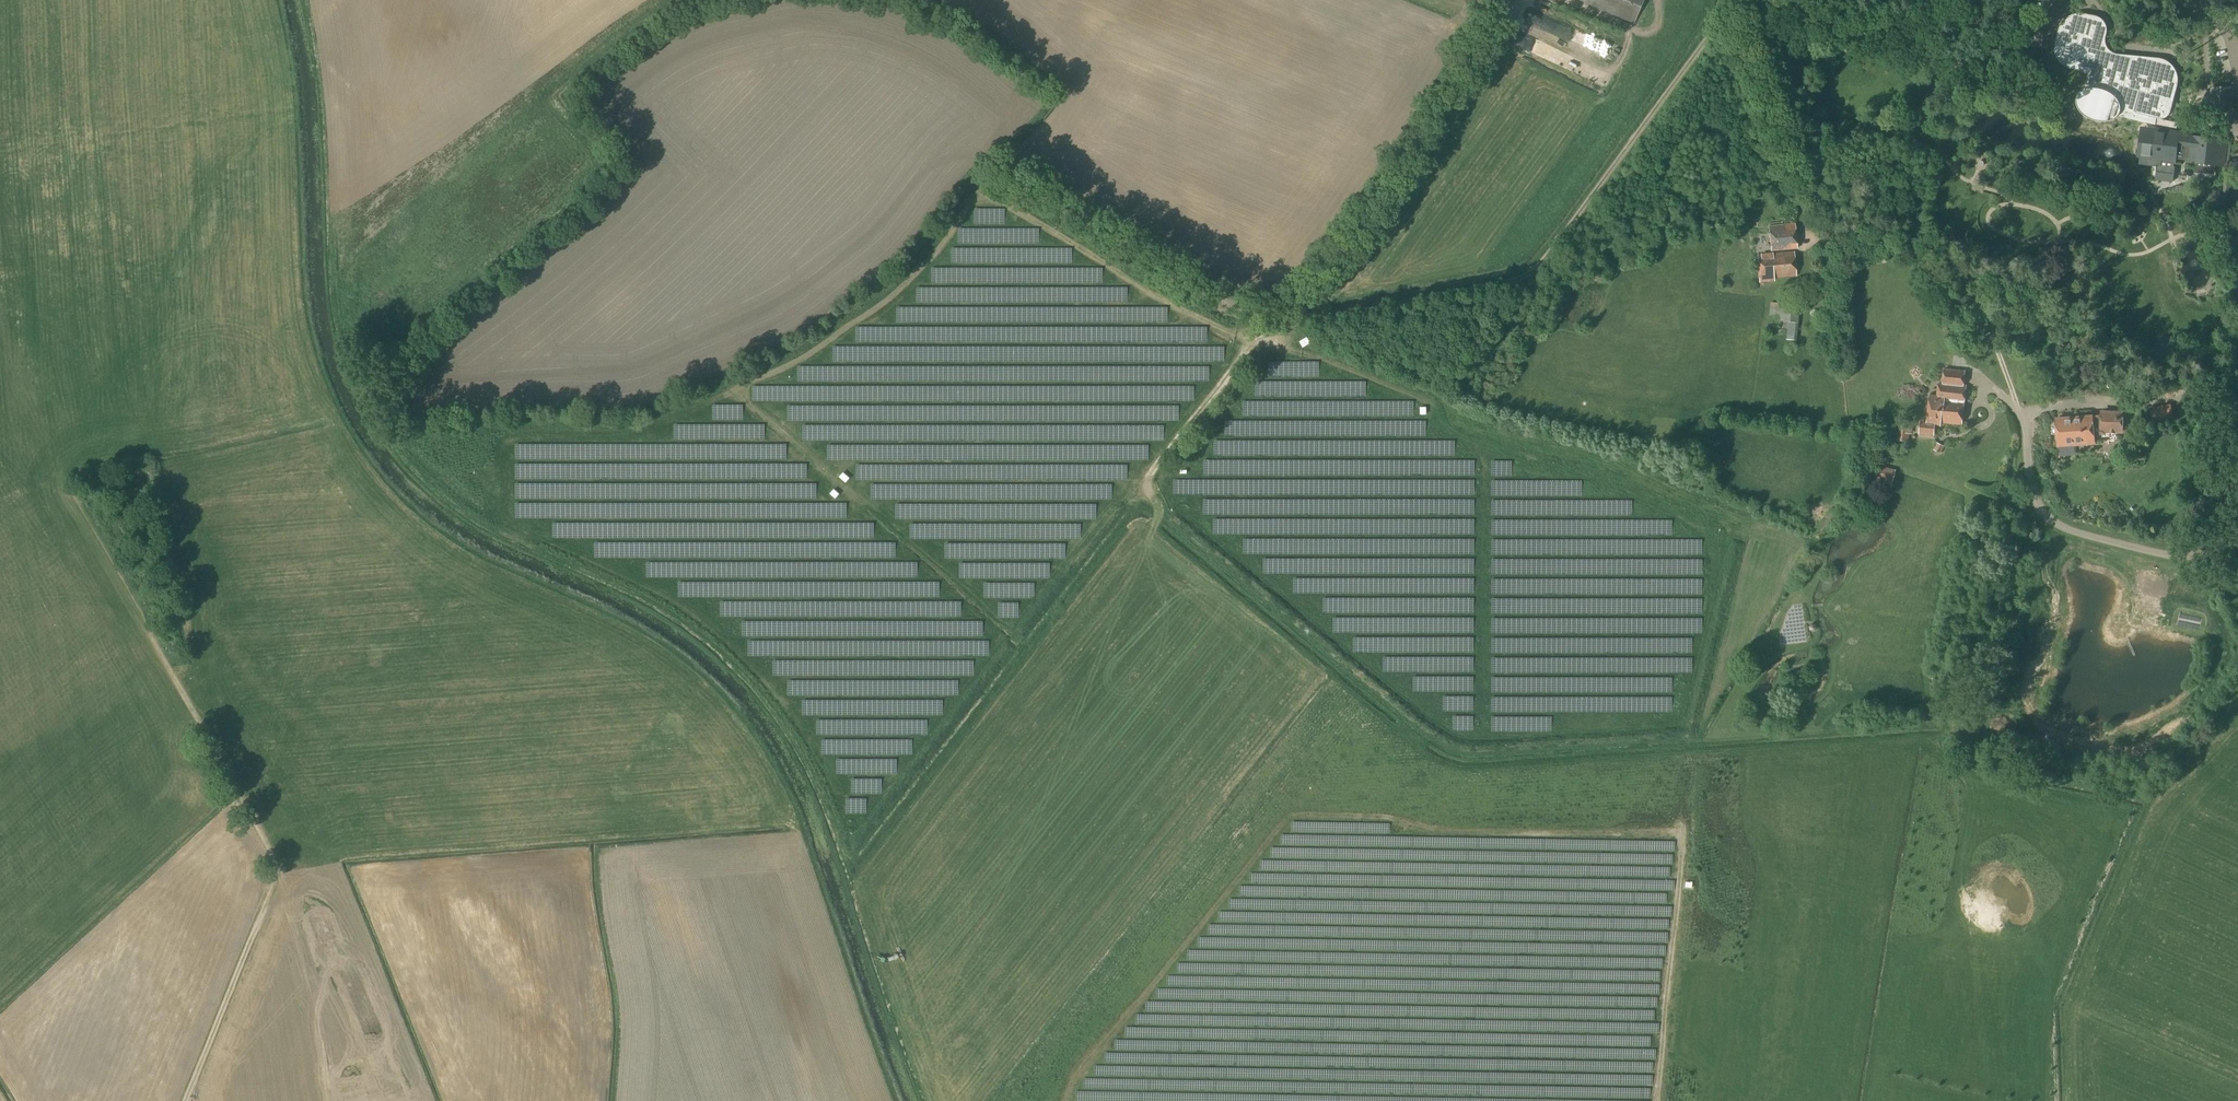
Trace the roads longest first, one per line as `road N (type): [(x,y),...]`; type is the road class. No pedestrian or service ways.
road 1 (track): [(898,1100),(796,804),(737,708),(648,631),(452,537),(383,474),(351,429),(307,314),(294,72),(279,0)]

